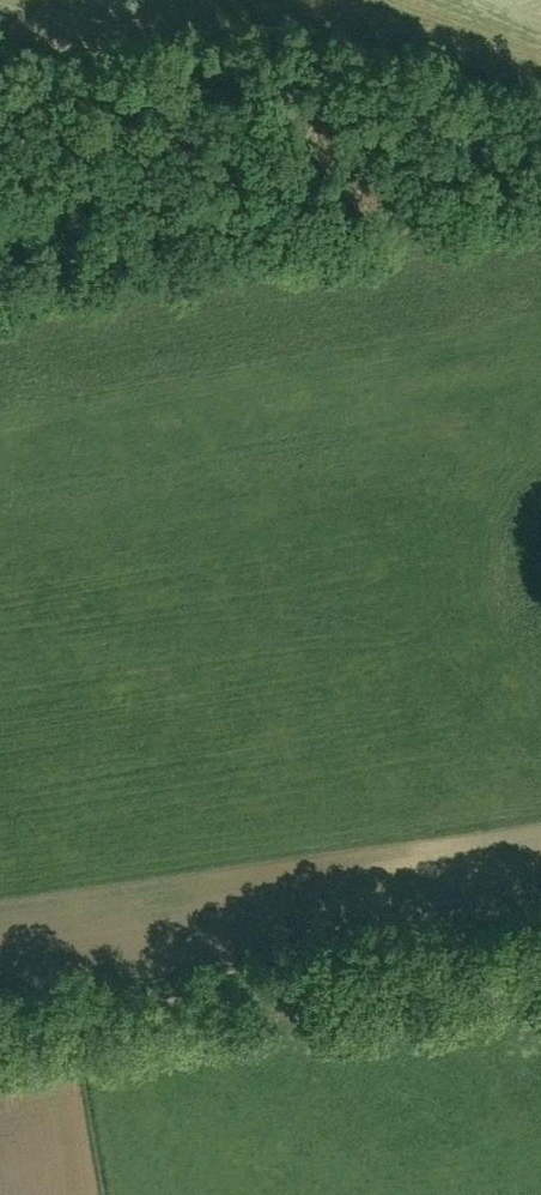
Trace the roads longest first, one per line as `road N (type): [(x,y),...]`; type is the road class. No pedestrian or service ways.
road 1 (unclassified): [(540,960),(0,1035)]

